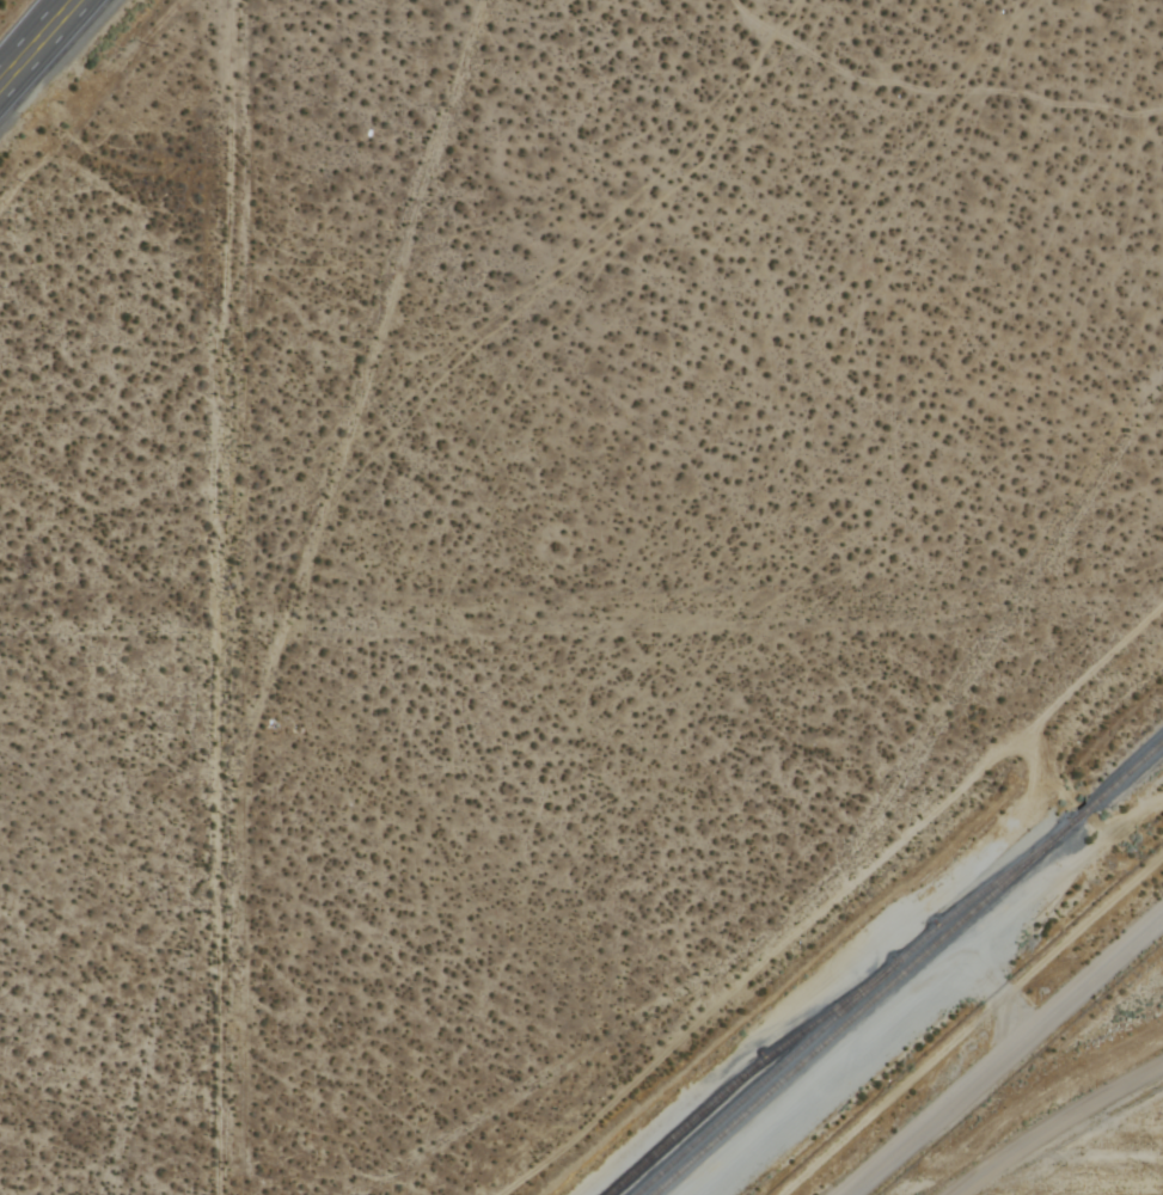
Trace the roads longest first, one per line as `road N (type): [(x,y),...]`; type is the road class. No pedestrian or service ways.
road 1 (track): [(238,0),(214,537),(218,1194)]
road 2 (trunk): [(0,124),(112,0)]

